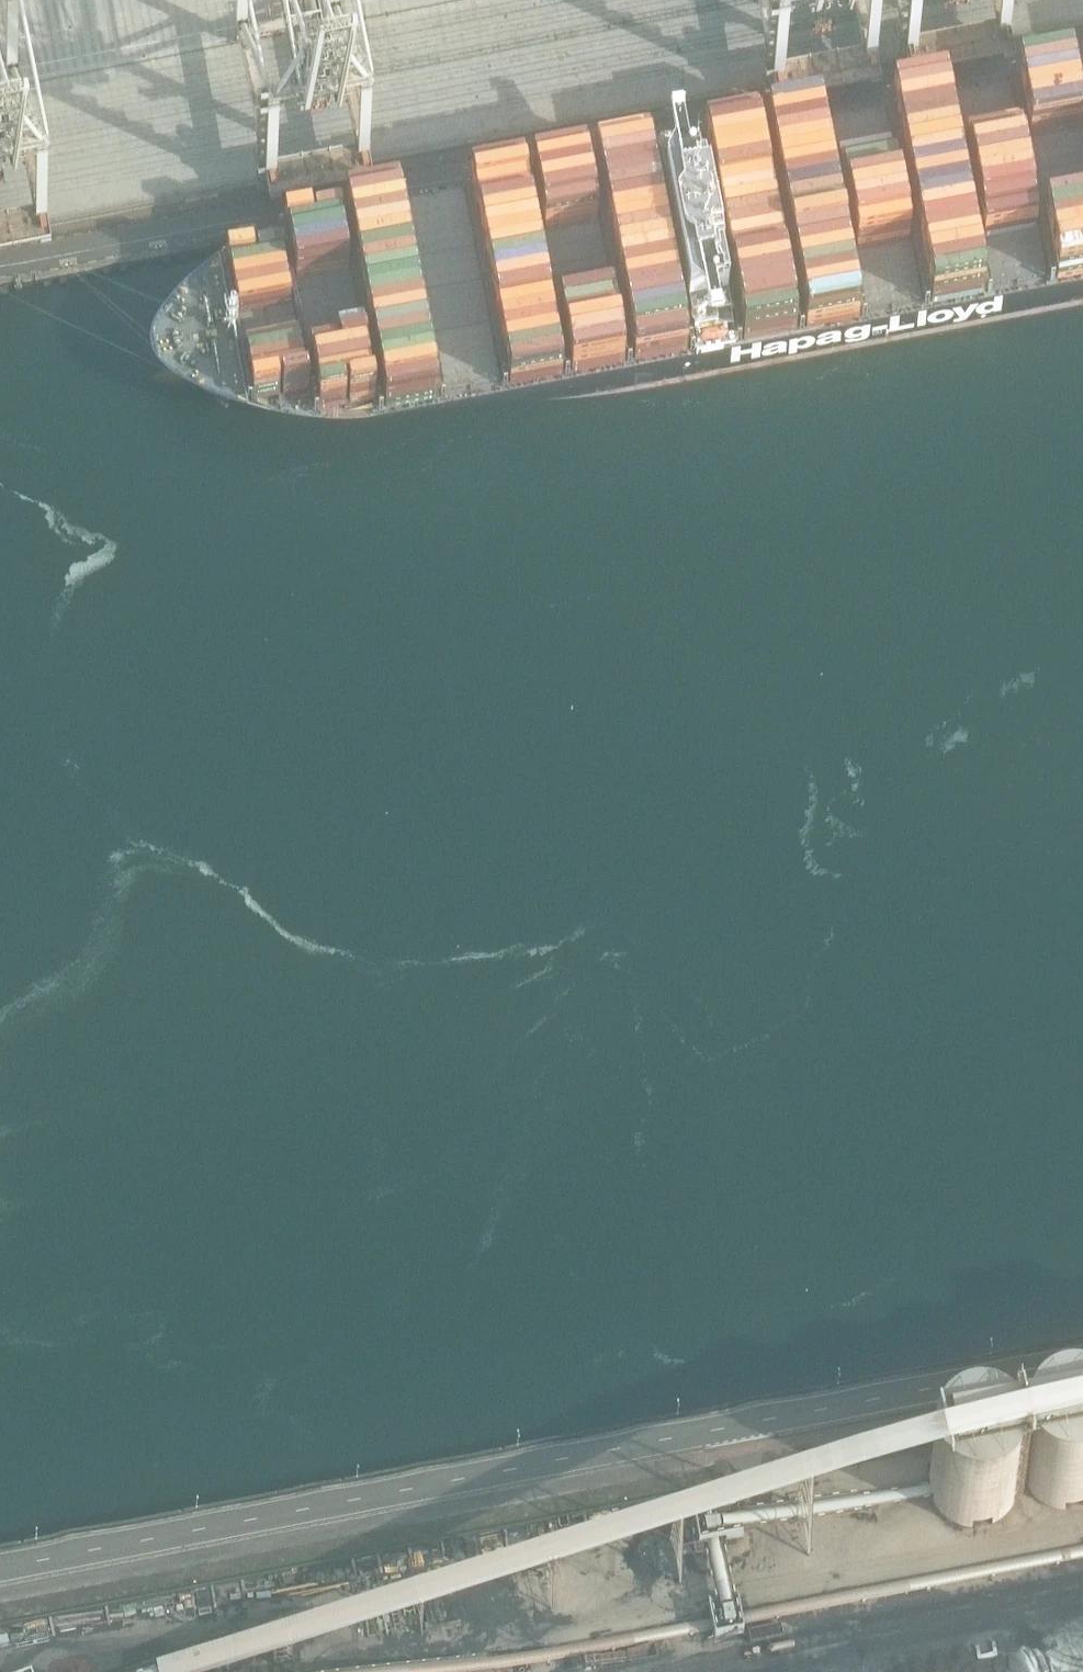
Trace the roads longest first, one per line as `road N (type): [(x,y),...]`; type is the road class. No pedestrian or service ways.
road 1 (unclassified): [(0,1569),(1082,1359)]

